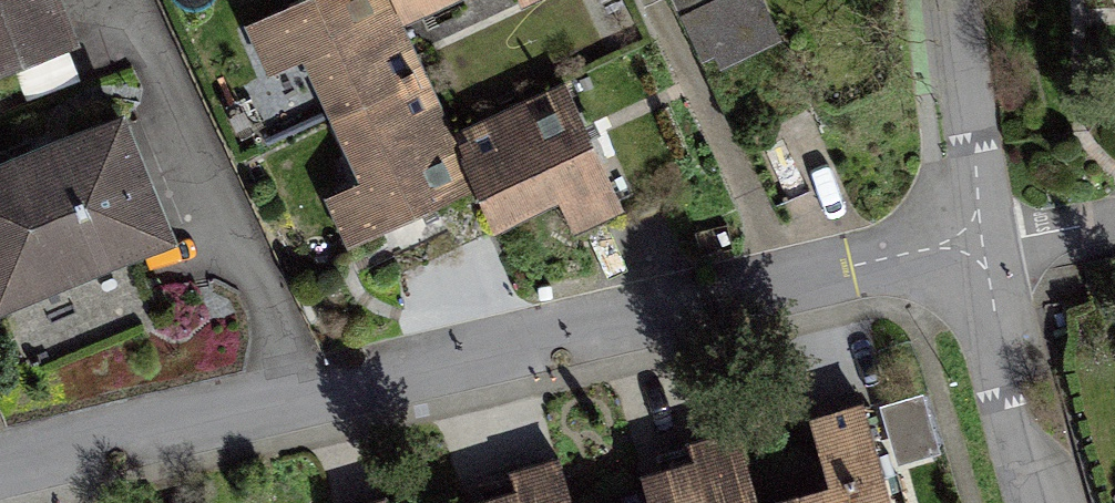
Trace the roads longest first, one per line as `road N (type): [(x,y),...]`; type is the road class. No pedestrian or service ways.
road 1 (residential): [(980,240),(796,272),(0,470)]
road 2 (residential): [(980,240),(1045,502)]
road 3 (residential): [(954,0),(980,240)]

